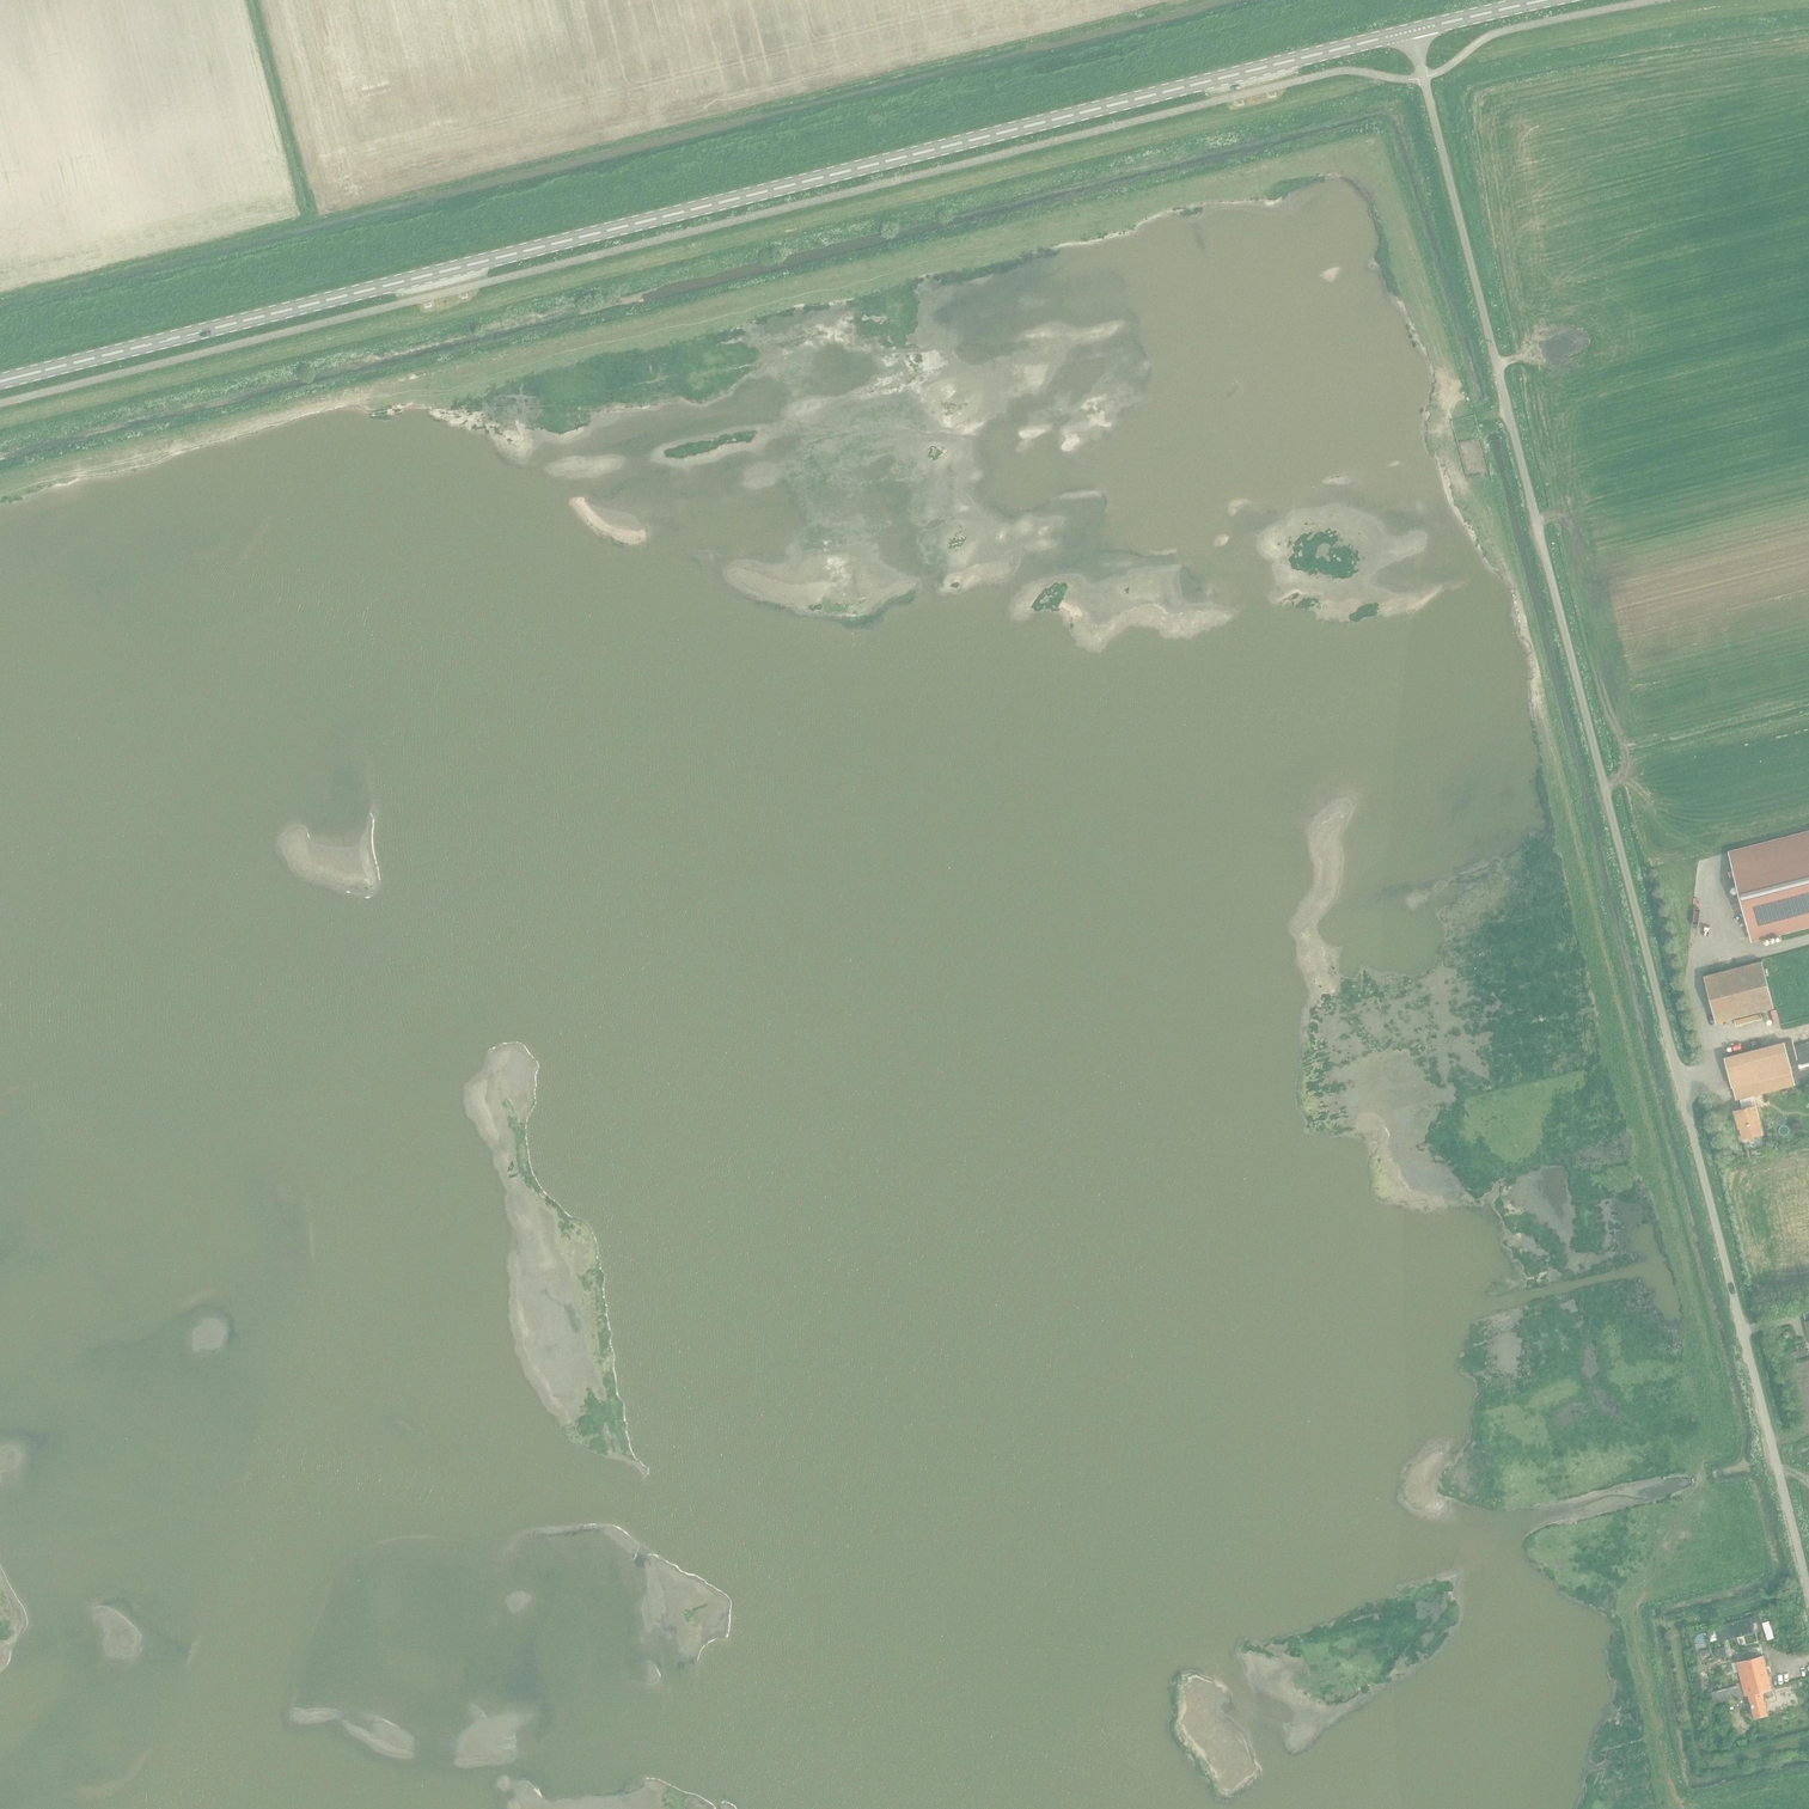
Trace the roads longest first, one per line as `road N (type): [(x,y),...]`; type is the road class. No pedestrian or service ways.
road 1 (unclassified): [(1808,1594),(1413,31)]
road 2 (secondary): [(0,381),(1413,31)]
road 3 (secondary): [(1413,31),(1541,0)]

